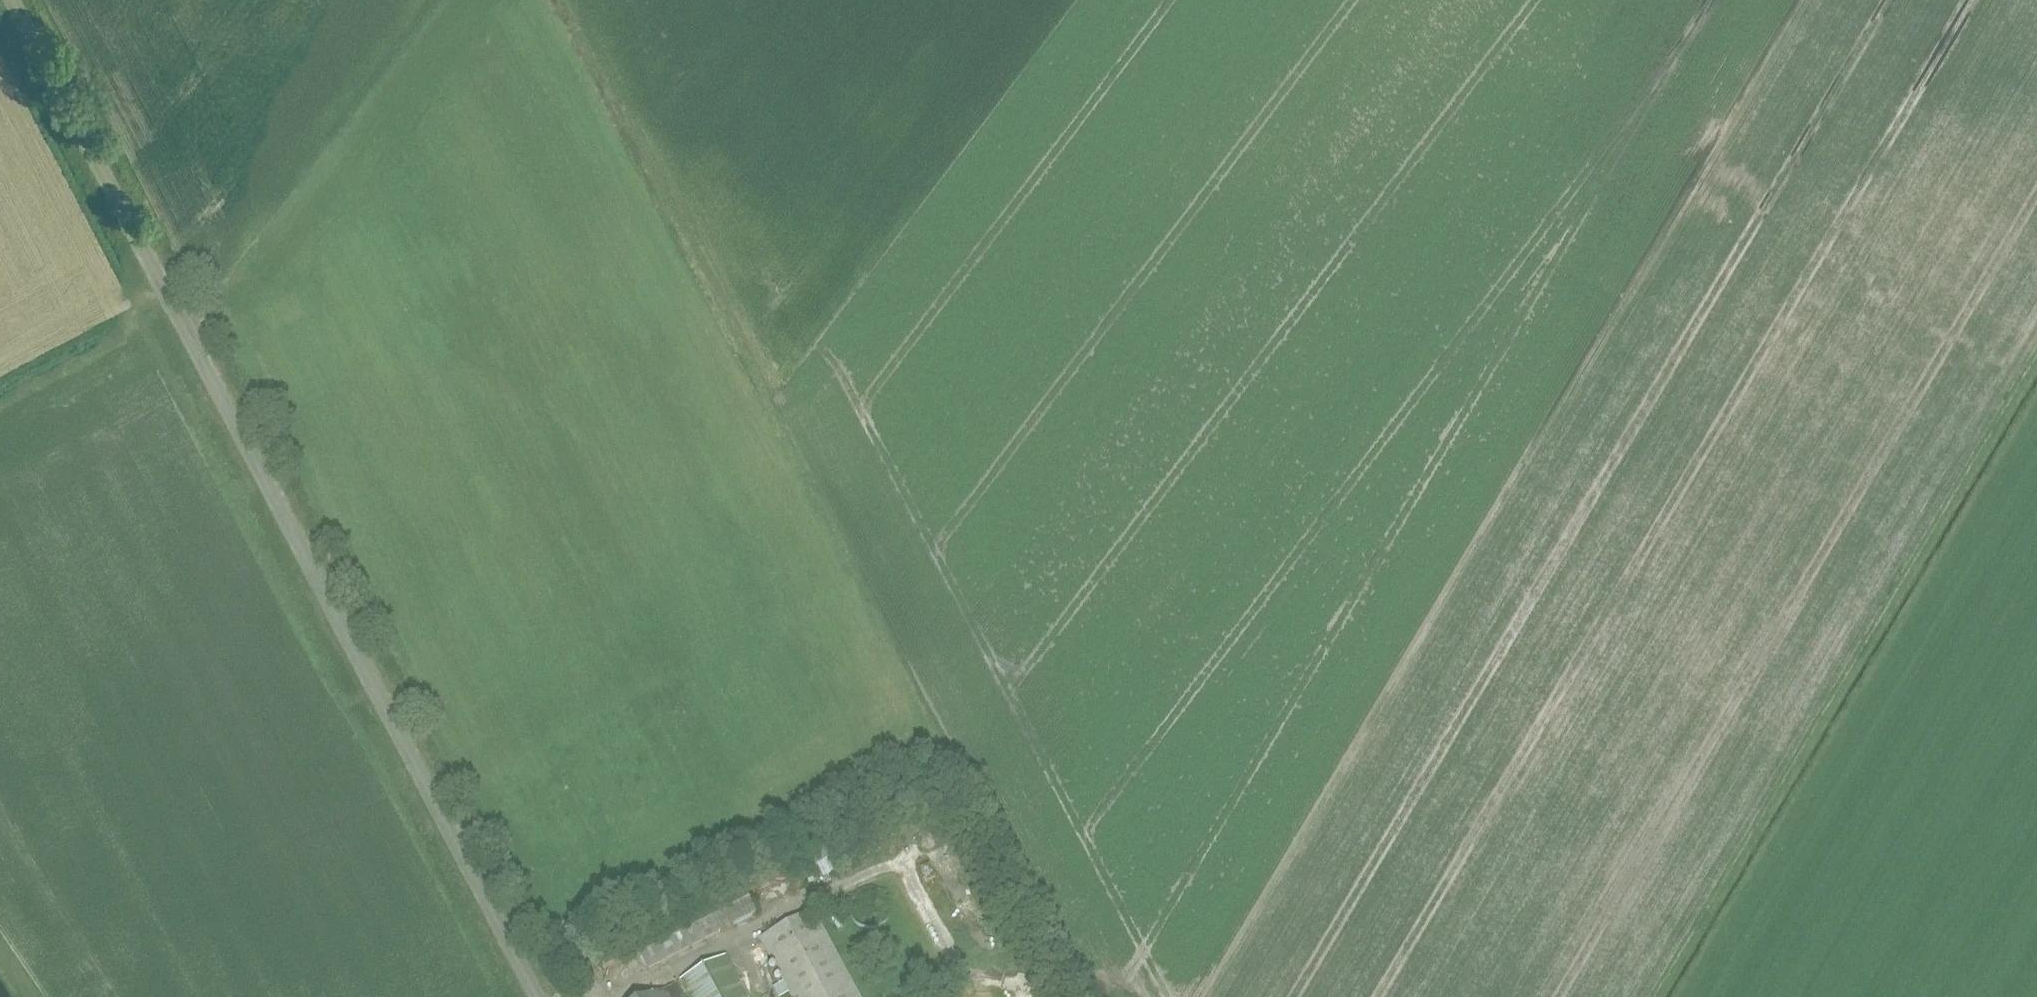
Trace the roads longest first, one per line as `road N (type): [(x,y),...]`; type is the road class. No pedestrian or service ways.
road 1 (unclassified): [(538,996),(14,0)]

